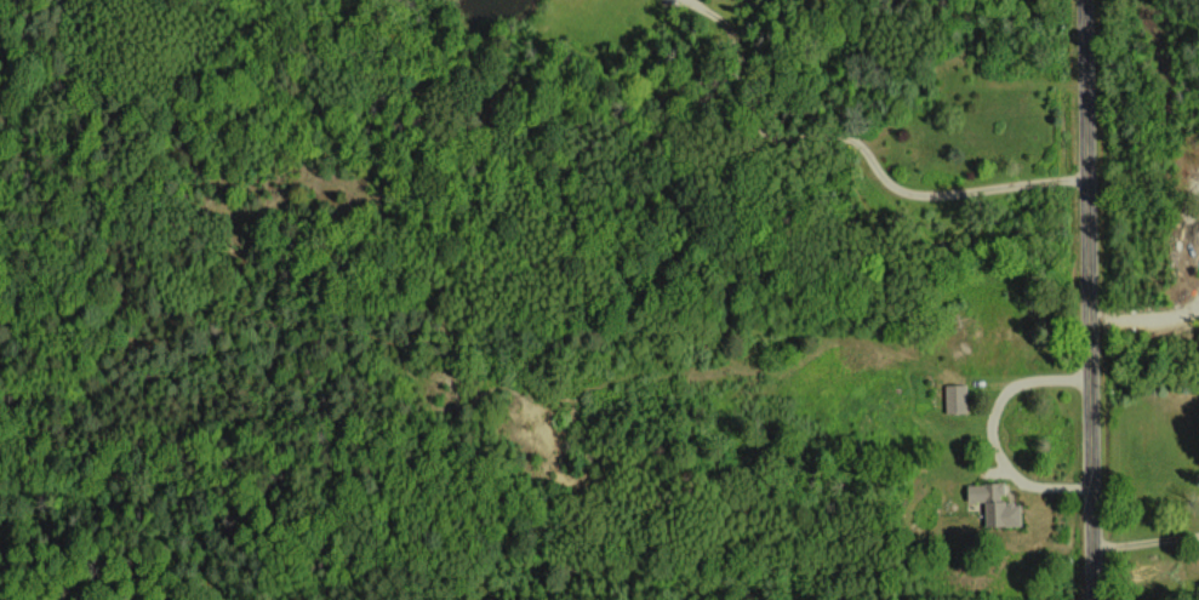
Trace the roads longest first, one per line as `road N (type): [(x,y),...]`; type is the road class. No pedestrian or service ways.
road 1 (residential): [(1096,599),(1086,0)]

